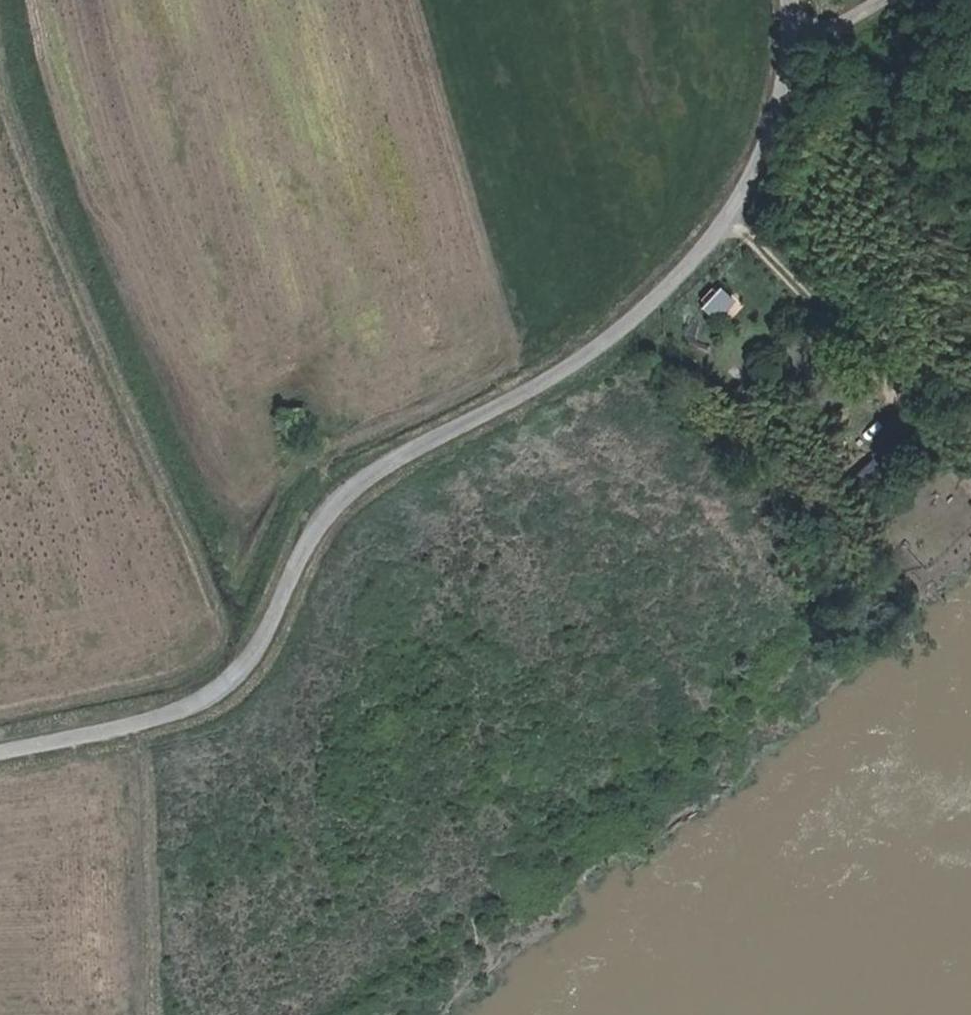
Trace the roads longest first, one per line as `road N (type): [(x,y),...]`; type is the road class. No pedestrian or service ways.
road 1 (unclassified): [(799,0),(795,99),(771,168),(740,224),(680,288),(614,347),(358,492),(322,532),(288,615),(230,695),(122,732),(0,753)]

